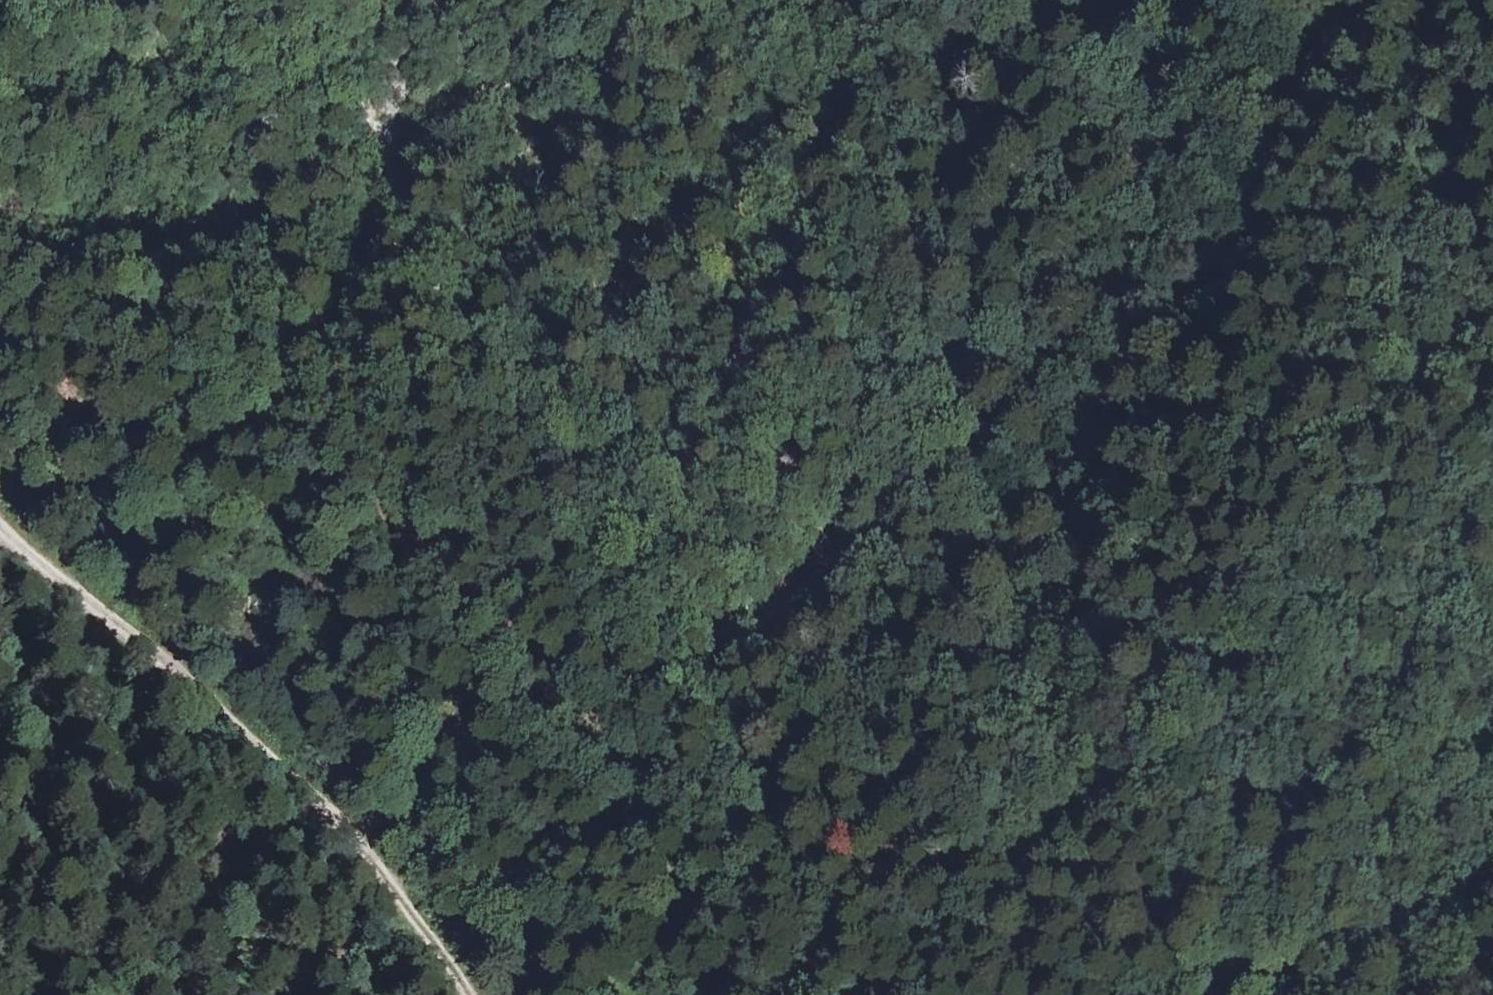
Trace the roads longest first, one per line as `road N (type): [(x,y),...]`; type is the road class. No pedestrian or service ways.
road 1 (track): [(374,869),(288,770),(204,695),(105,625),(0,522)]
road 2 (track): [(630,994),(374,869)]
road 3 (track): [(469,994),(441,946),(374,869)]

